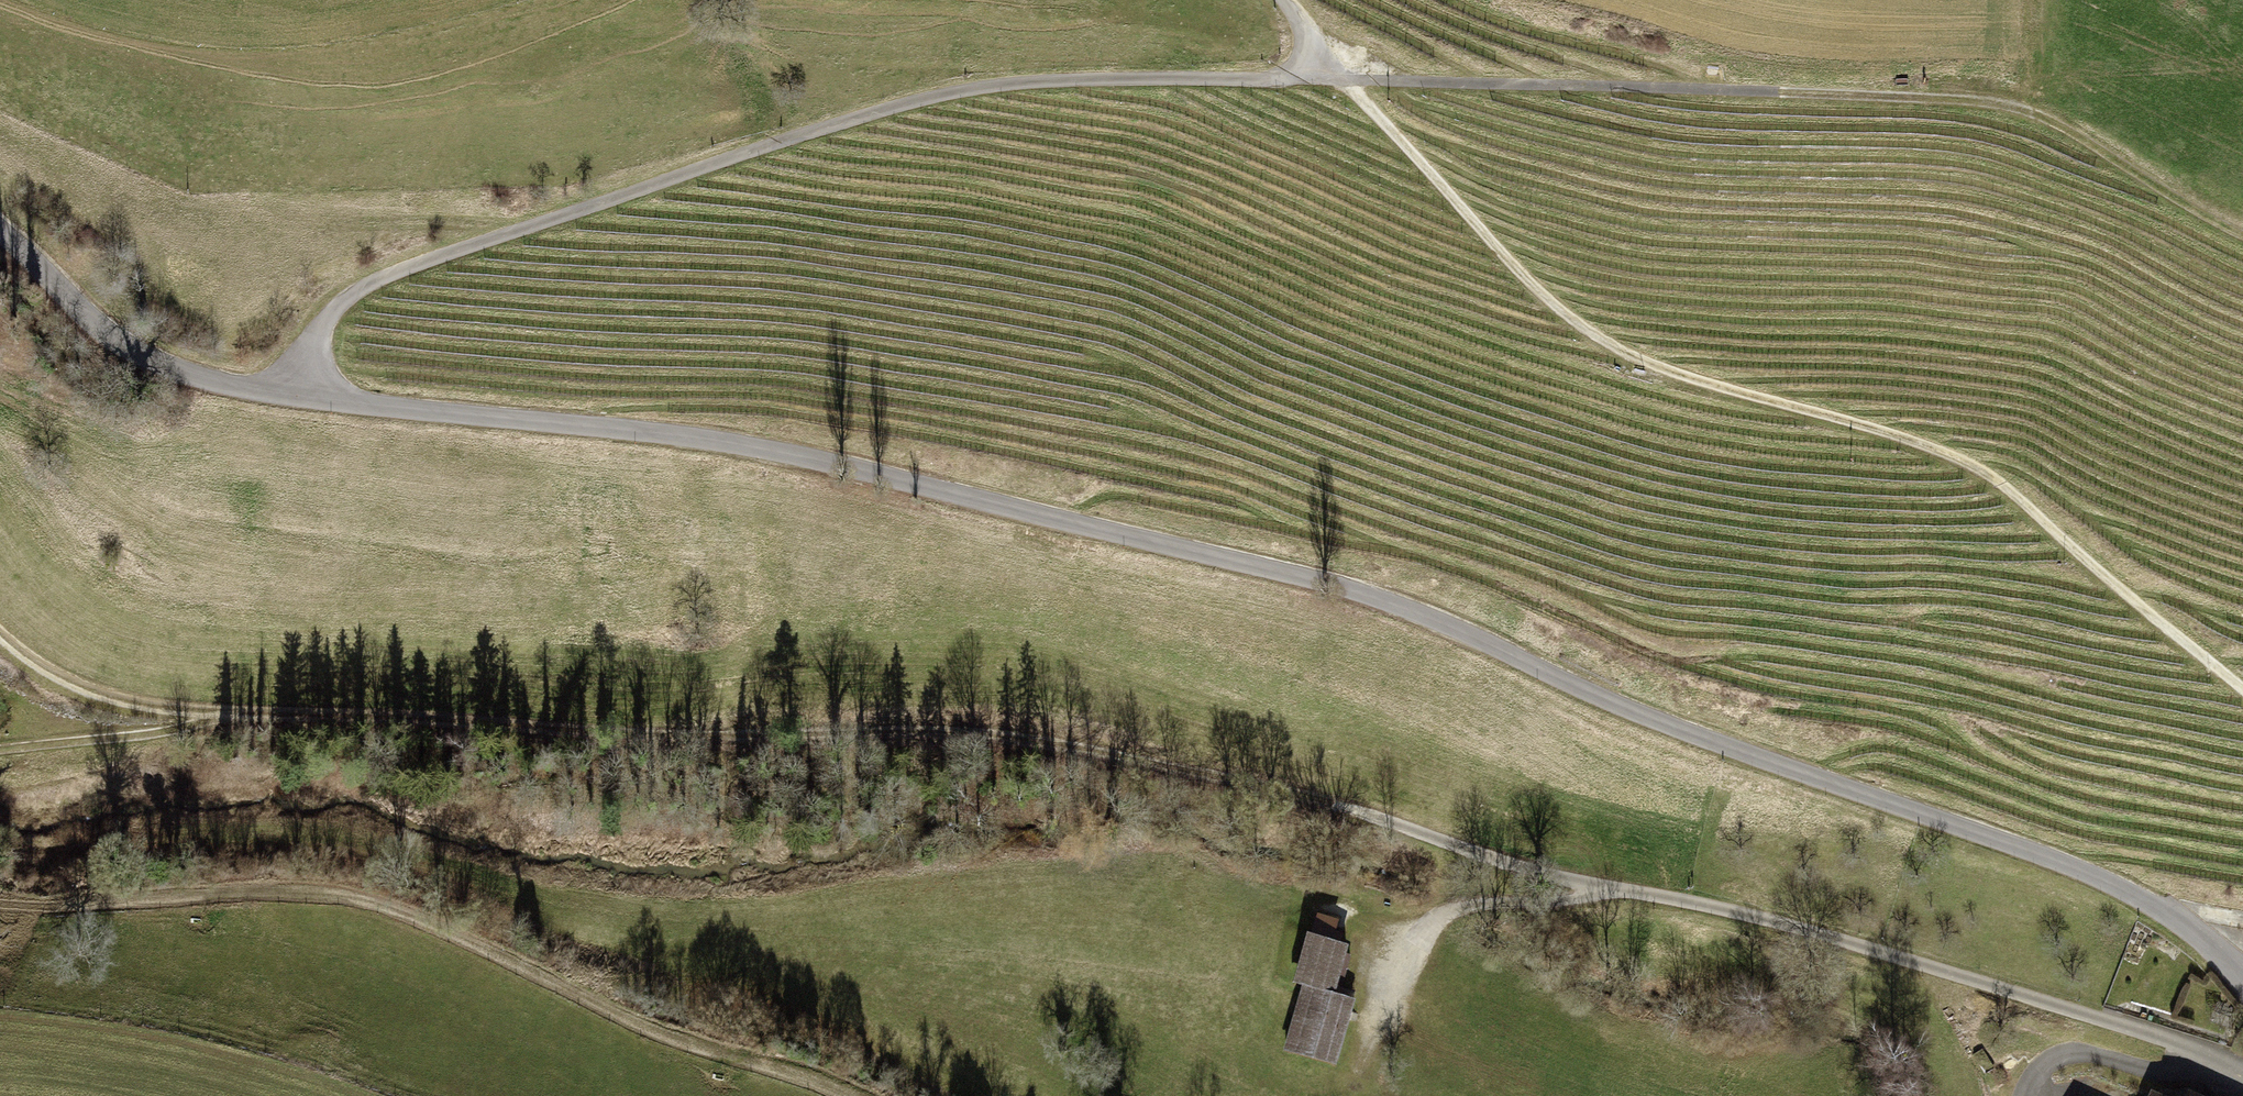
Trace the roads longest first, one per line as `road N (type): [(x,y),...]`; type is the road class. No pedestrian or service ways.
road 1 (track): [(2242,977),(2202,938),(2111,889),(1730,743),(1402,602),(742,441),(313,398),(180,364),(92,318),(0,221)]
road 2 (track): [(1601,886),(1368,814),(1174,768),(962,735),(723,737),(233,717),(157,707),(71,684),(0,631)]
road 3 (track): [(1348,78),(1062,82),(857,115),(360,288),(321,330),(313,398)]
road 4 (track): [(1348,78),(1516,271),(1615,349),(1935,450),(2007,489),(2242,695)]
road 5 (track): [(2242,232),(2191,210),(2065,126),(2016,105),(1348,78)]
road 6 (track): [(853,1095),(672,1037),(392,907),(305,895),(0,903)]
road 7 (track): [(233,717),(0,745)]

